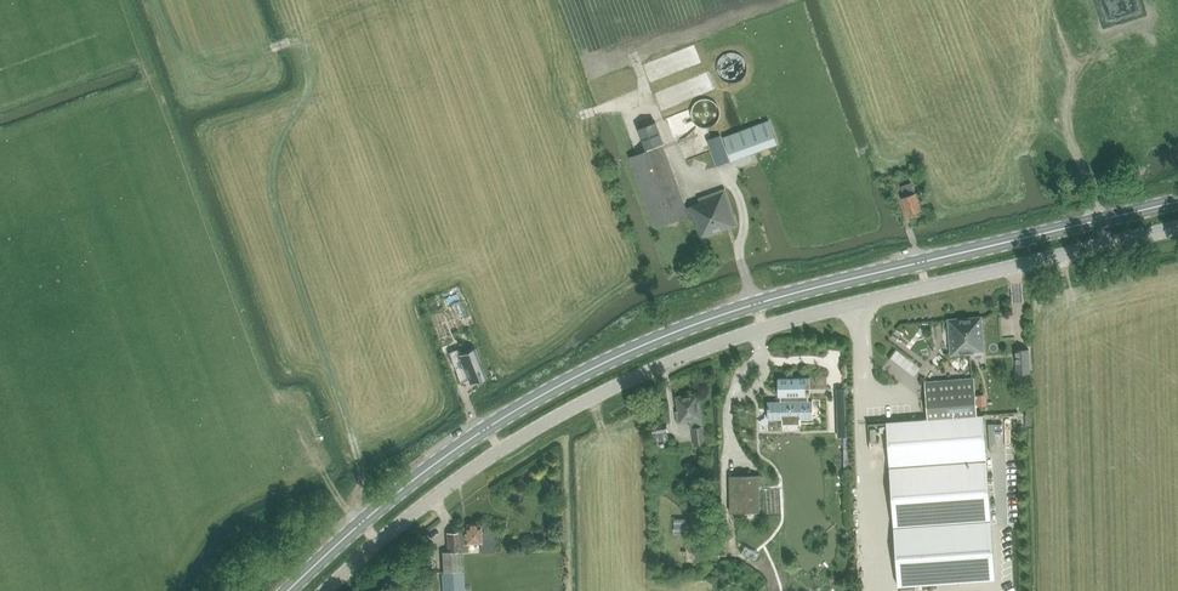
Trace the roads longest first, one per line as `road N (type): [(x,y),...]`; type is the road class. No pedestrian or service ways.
road 1 (secondary): [(1177,203),(786,296),(645,345),(439,462),(289,590)]
road 2 (unclassified): [(332,590),(417,511),(499,451),(688,355),(829,309),(1177,228)]
road 3 (track): [(1098,222),(1064,125),(1071,84),(1050,3)]

